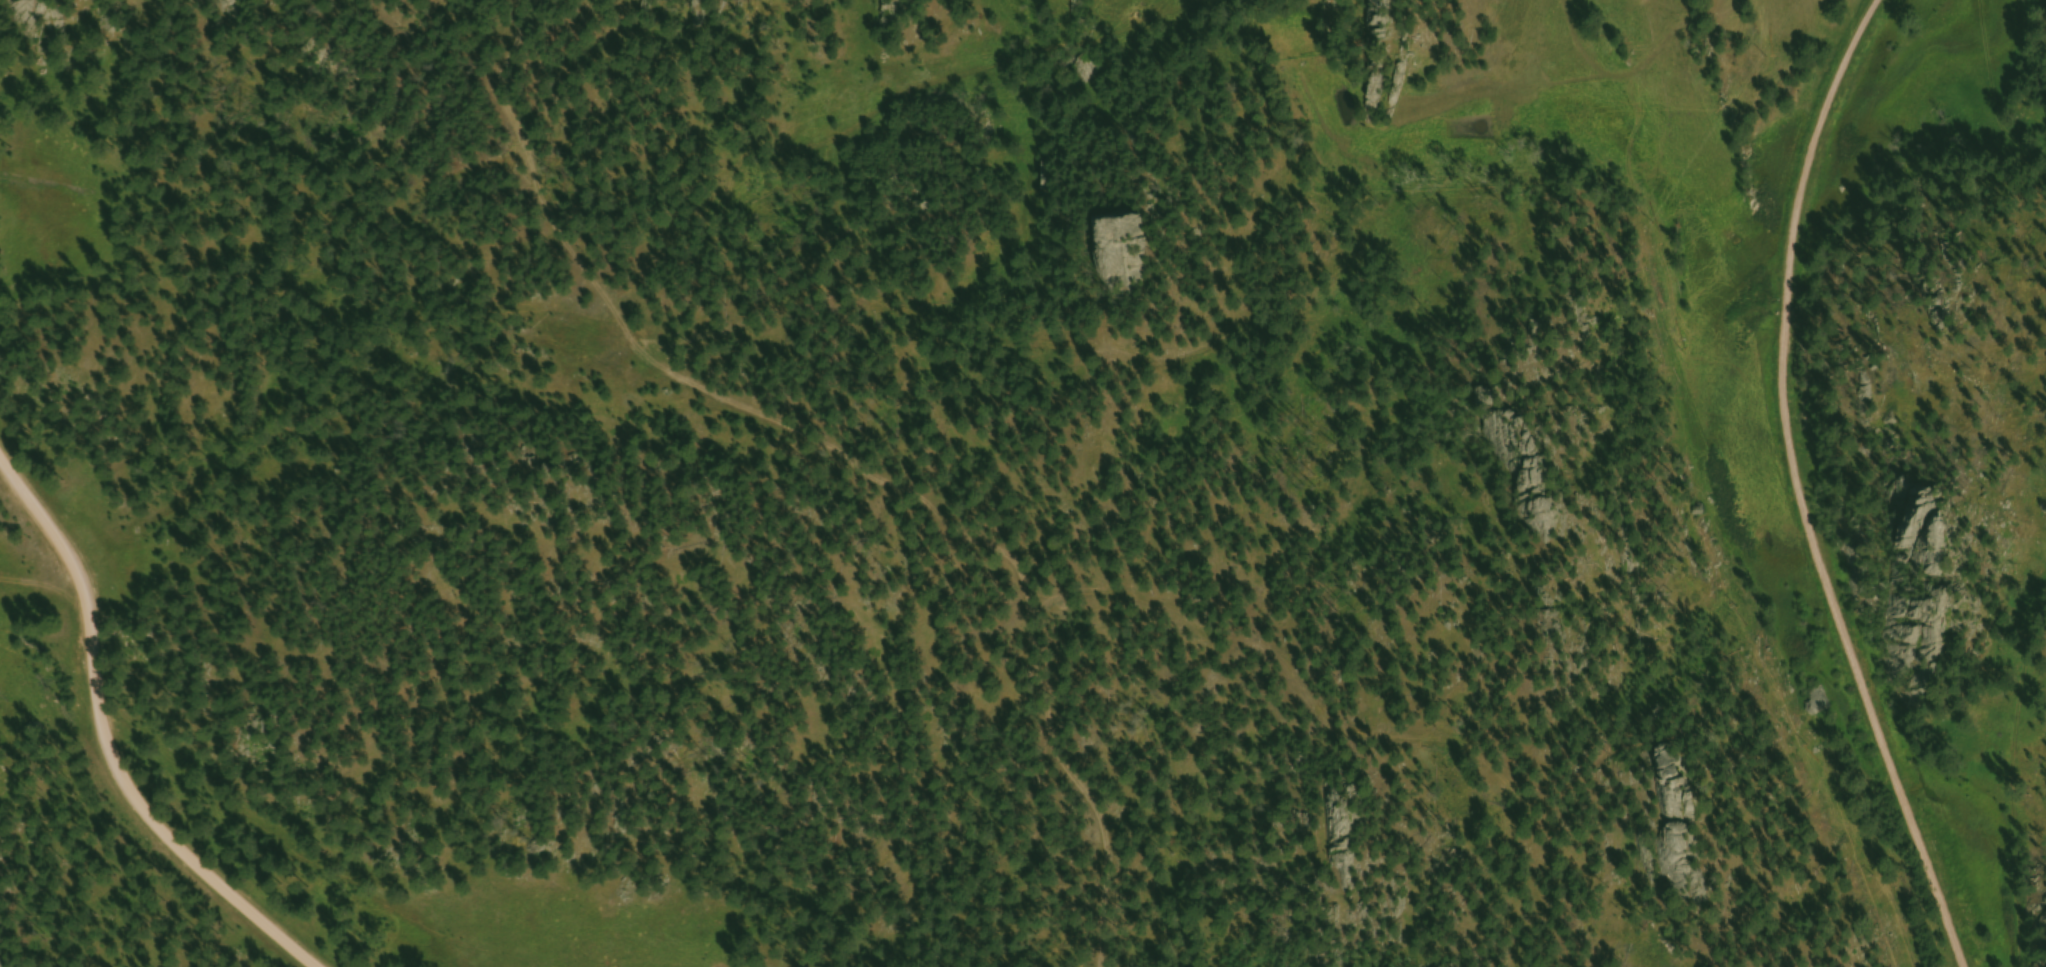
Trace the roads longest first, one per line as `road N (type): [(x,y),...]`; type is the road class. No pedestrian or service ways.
road 1 (residential): [(318,966),(119,781),(91,701),(81,590),(0,466)]

